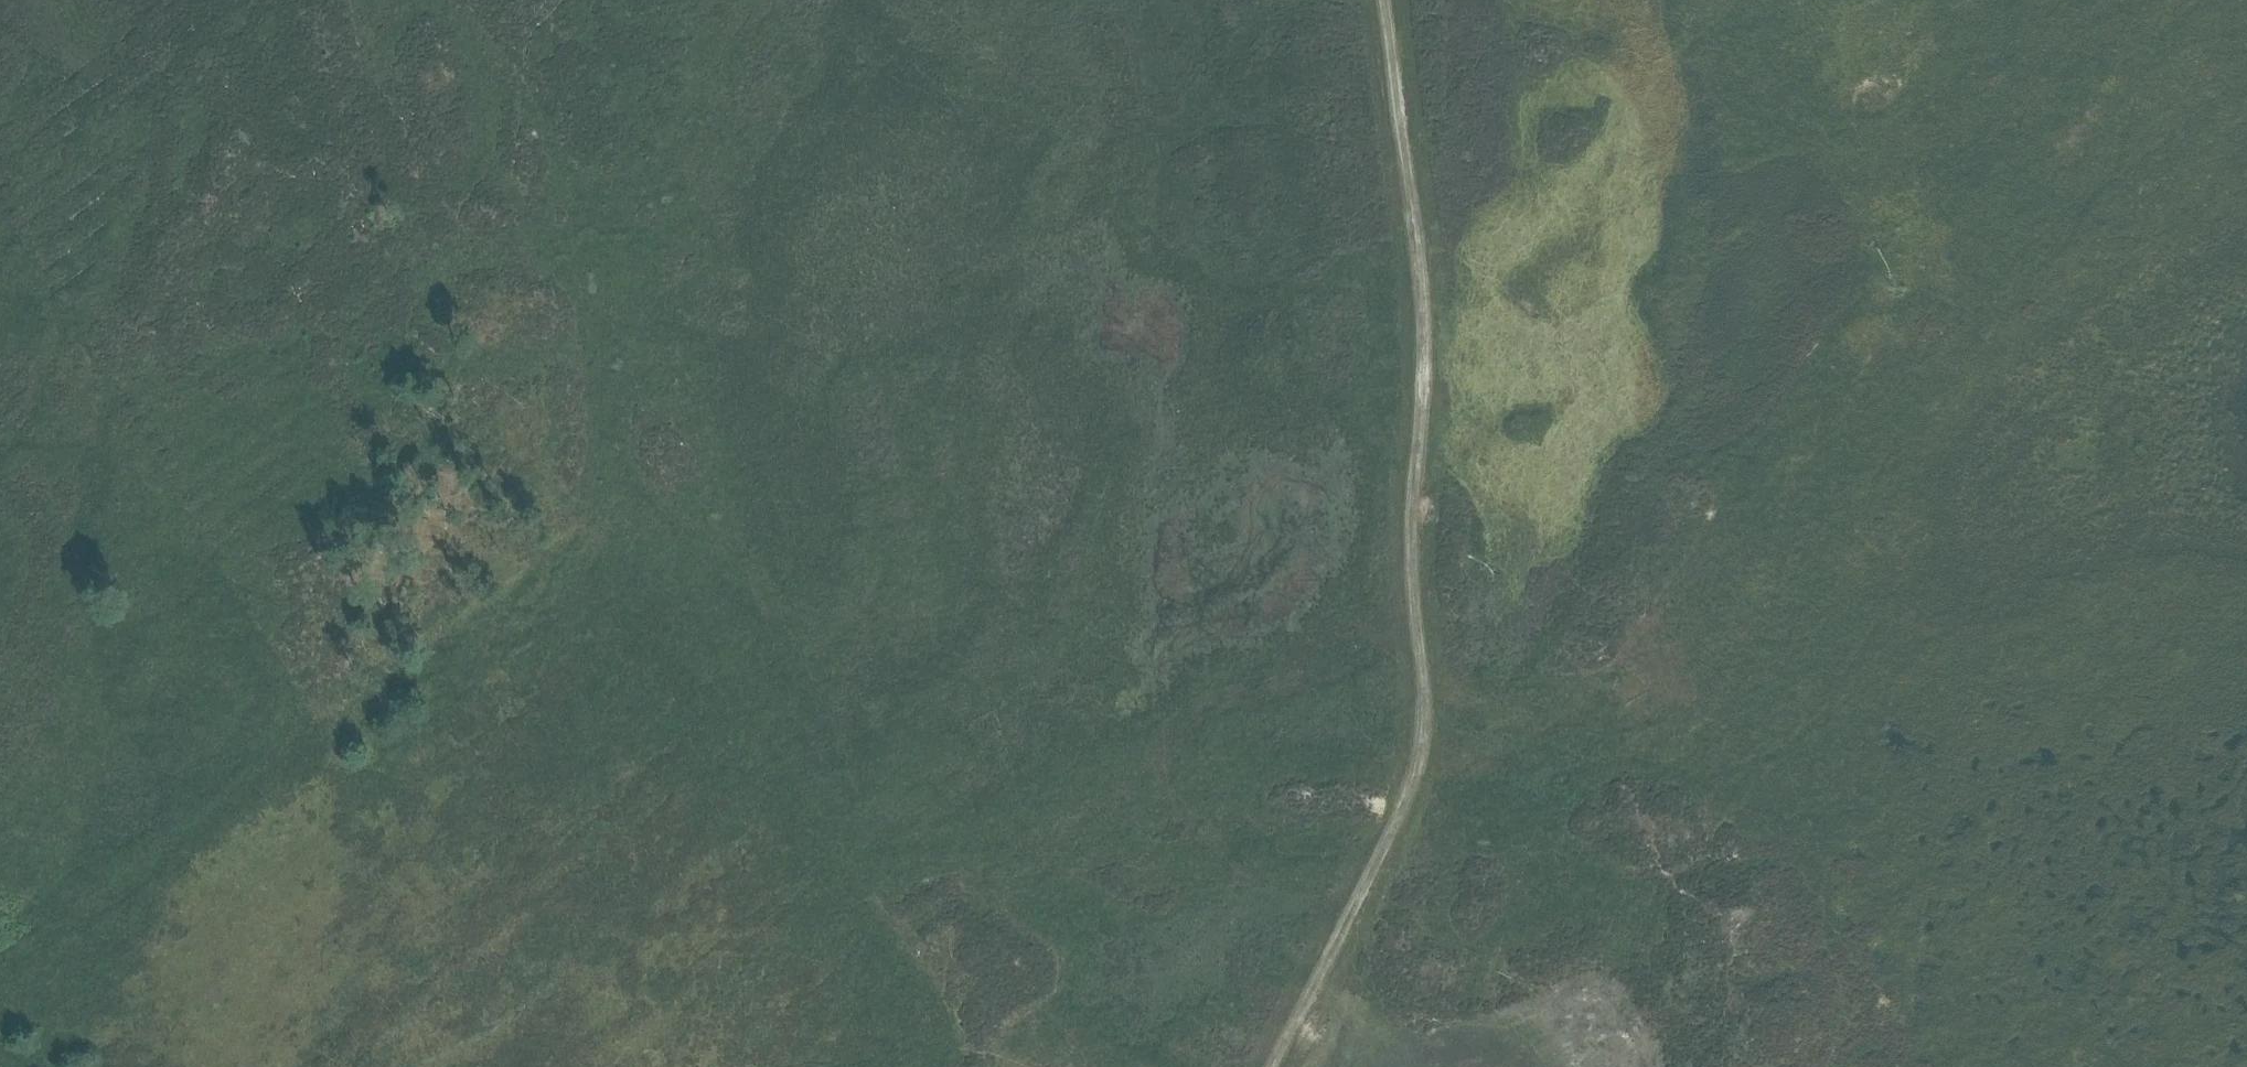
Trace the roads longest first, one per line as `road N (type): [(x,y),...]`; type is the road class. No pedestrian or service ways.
road 1 (track): [(1384,0),(1422,219),(1428,382),(1415,594),(1419,693),(1433,756),(1412,829),(1294,1066)]

